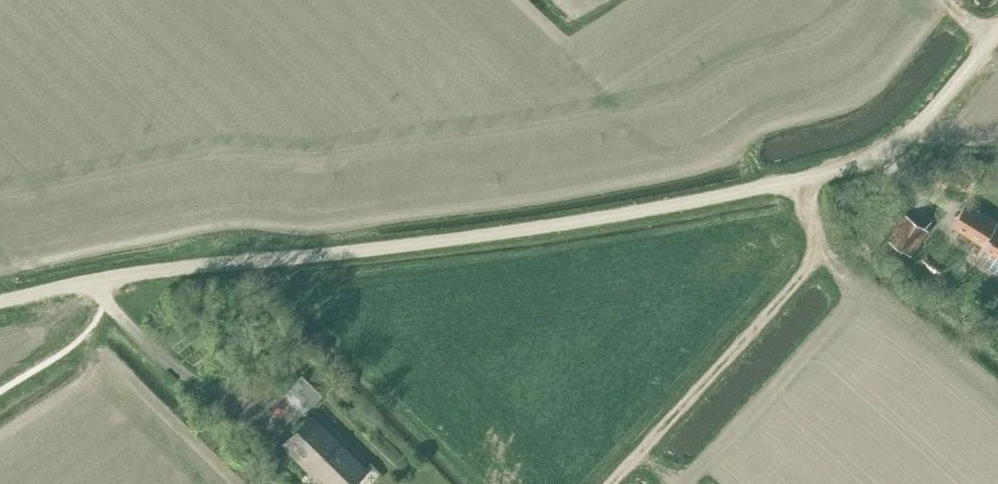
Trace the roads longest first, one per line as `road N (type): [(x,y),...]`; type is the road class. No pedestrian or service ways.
road 1 (unclassified): [(99,278),(591,219),(826,173),(906,134),(997,31)]
road 2 (track): [(608,483),(816,252),(803,178)]

